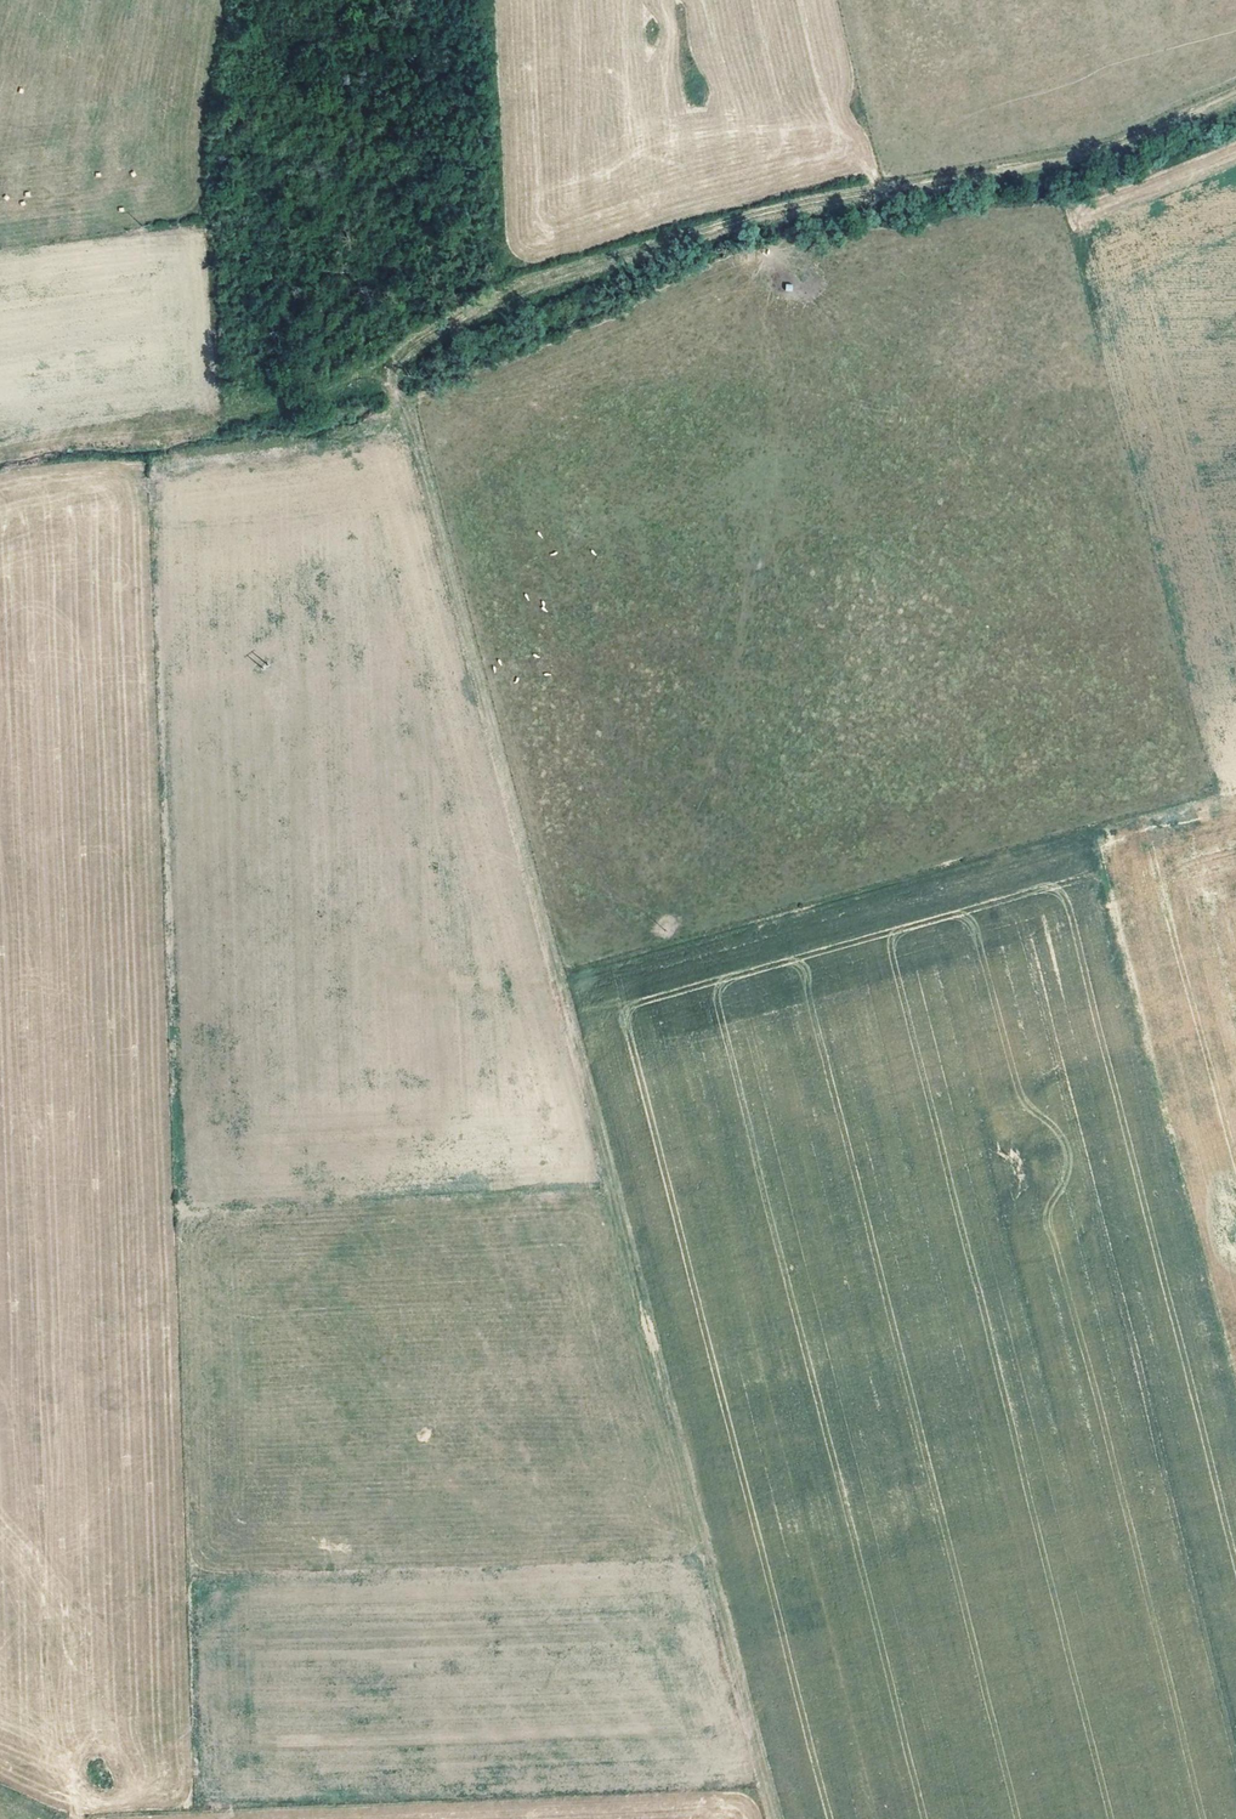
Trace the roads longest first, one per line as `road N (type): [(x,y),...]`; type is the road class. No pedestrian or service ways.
road 1 (track): [(774,1818),(393,372)]
road 2 (track): [(1235,102),(1017,172),(740,224),(450,326),(393,372)]
road 3 (track): [(393,372),(368,391),(0,448)]

